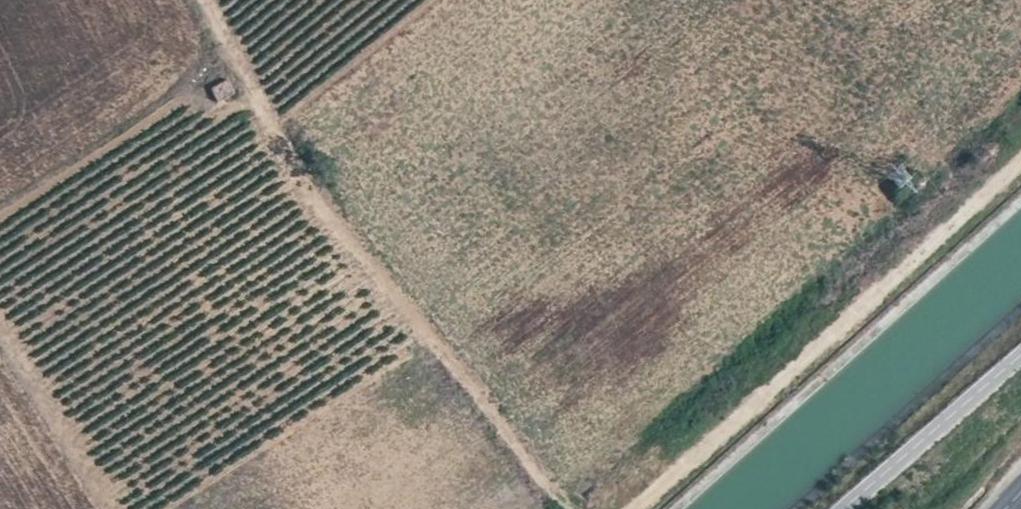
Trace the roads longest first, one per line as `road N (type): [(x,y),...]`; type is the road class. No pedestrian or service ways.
road 1 (track): [(567,508),(286,152),(203,0)]
road 2 (track): [(1020,160),(635,508)]

